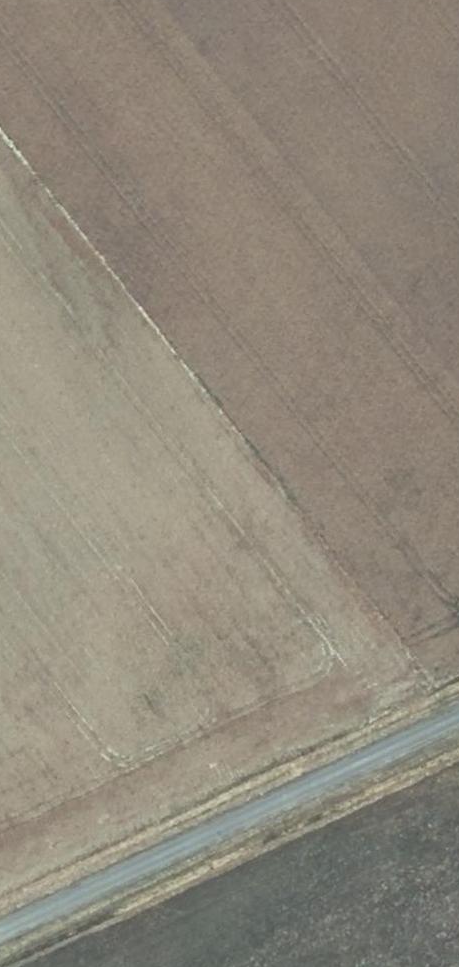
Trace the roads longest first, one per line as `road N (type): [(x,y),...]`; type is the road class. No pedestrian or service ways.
road 1 (unclassified): [(0,931),(458,715)]

